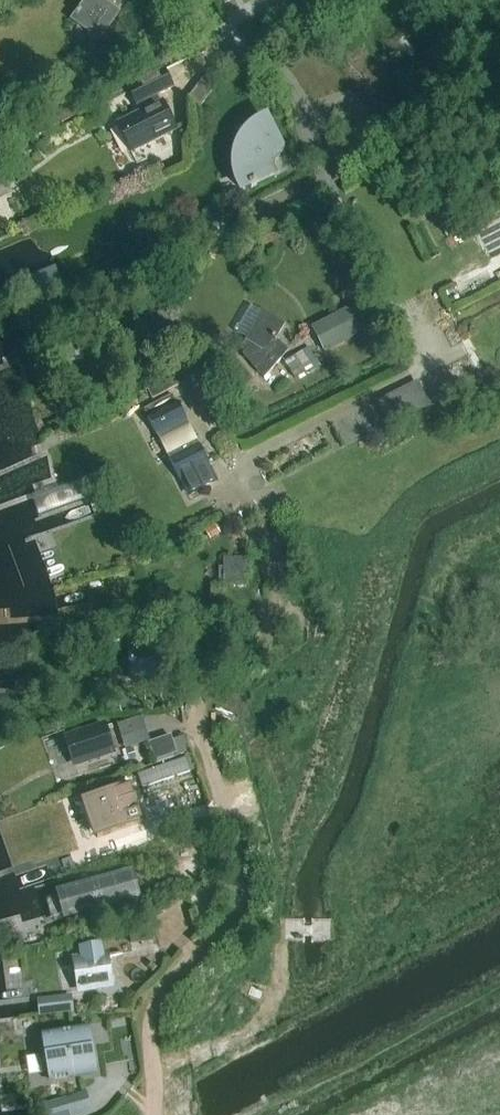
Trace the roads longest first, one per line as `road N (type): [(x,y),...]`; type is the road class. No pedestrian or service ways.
road 1 (track): [(160,1114),(149,1027),(155,996),(235,913),(241,877),(192,698),(192,661),(269,605),(268,525)]
road 2 (unclassified): [(326,162),(340,209),(421,366),(257,459),(236,489),(234,507)]
road 3 (unclassified): [(326,162),(287,76),(270,62),(207,42),(184,0)]
road 4 (unclassified): [(499,82),(326,162)]

